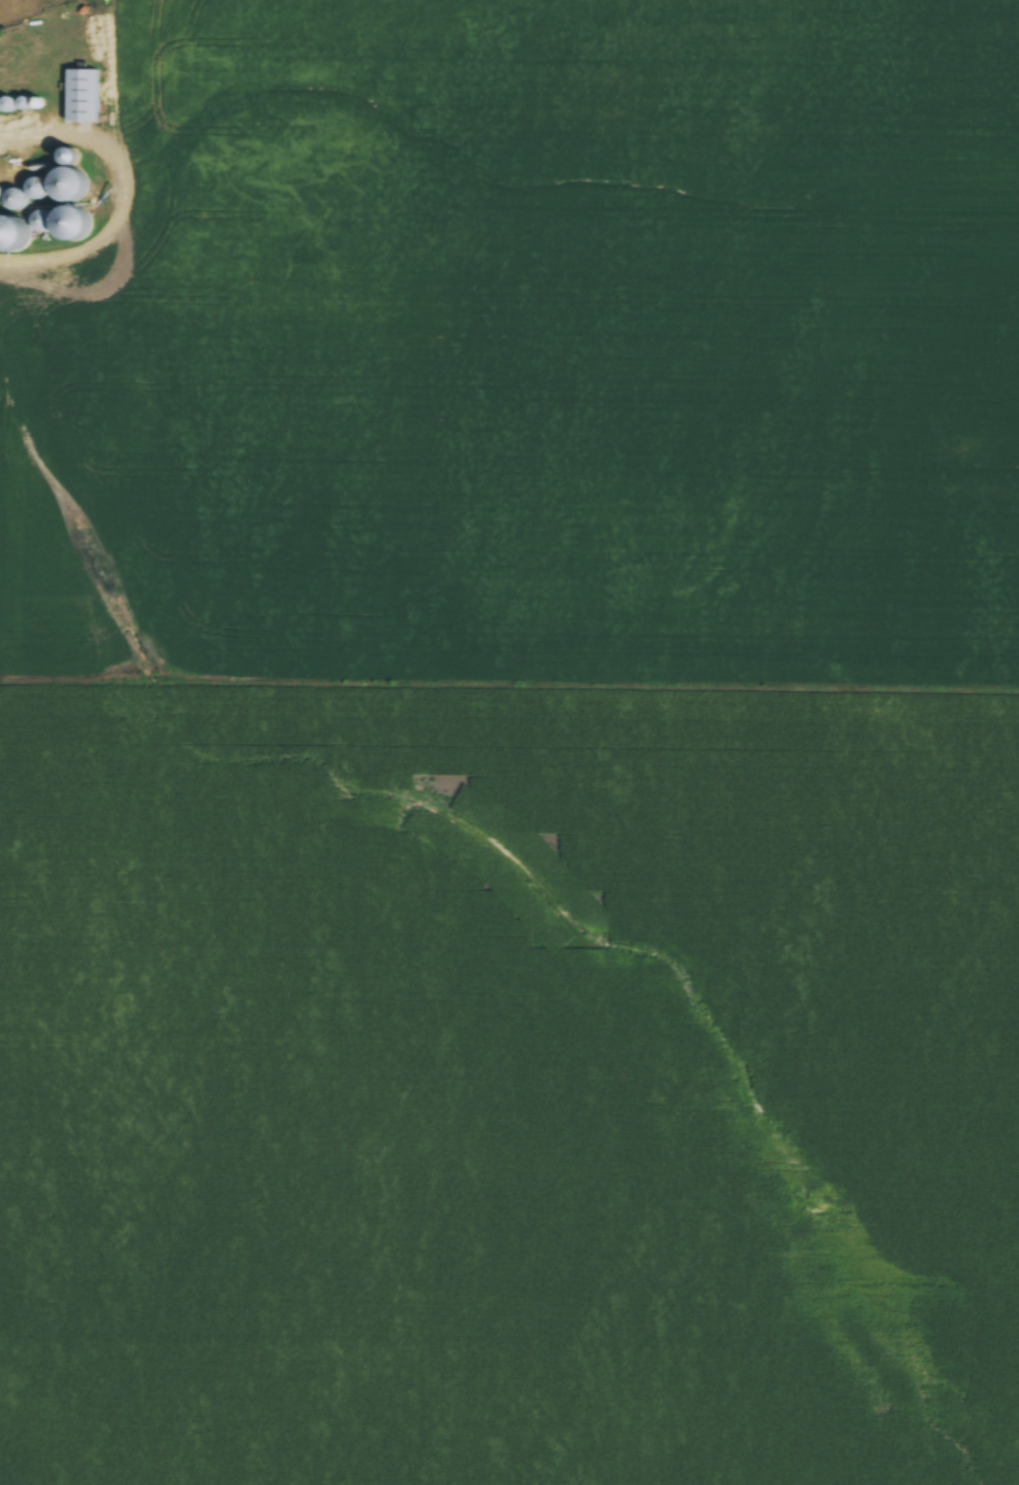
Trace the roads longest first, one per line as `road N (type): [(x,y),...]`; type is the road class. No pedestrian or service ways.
road 1 (track): [(0,270),(93,260),(115,244),(131,194),(126,166),(106,147),(79,137),(0,145)]

